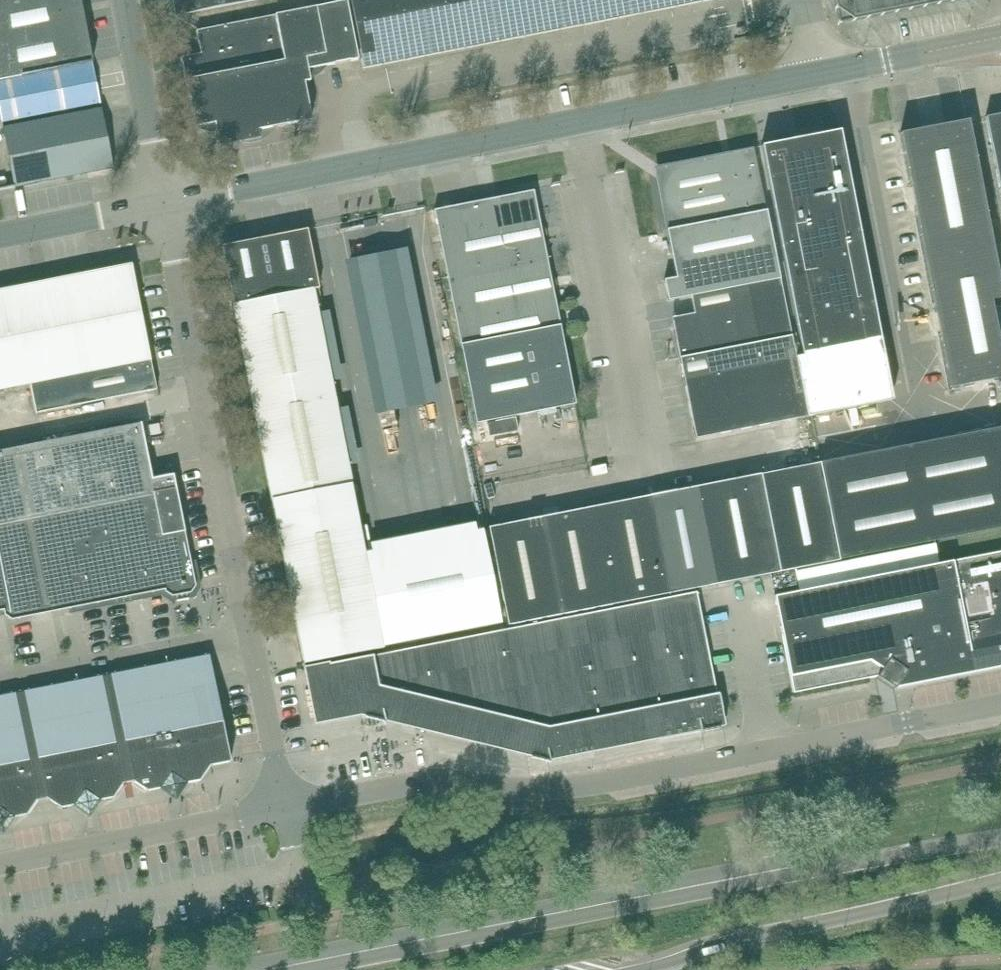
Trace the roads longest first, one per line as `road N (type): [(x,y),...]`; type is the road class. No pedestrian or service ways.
road 1 (secondary): [(1000,841),(314,969)]
road 2 (unclassified): [(287,813),(416,785),(547,790),(771,749)]
road 3 (unclassified): [(252,632),(162,202)]
road 4 (unclassified): [(162,202),(589,122)]
road 5 (unclassified): [(589,122),(946,49)]
road 6 (secondary): [(649,969),(735,940),(1000,880)]
road 7 (residential): [(659,465),(589,122)]
road 8 (unclassified): [(0,866),(287,813)]
road 9 (unclassified): [(0,683),(252,632)]
road 10 (unclassified): [(771,749),(1000,705)]
road 11 (unclassified): [(162,202),(126,0)]
road 12 (unclassified): [(287,813),(252,632)]
road 13 (unclassified): [(0,231),(162,202)]
road 14 (unclassified): [(771,749),(747,610)]
road 15 (residential): [(523,493),(659,465)]
road 16 (residential): [(659,465),(779,444)]

